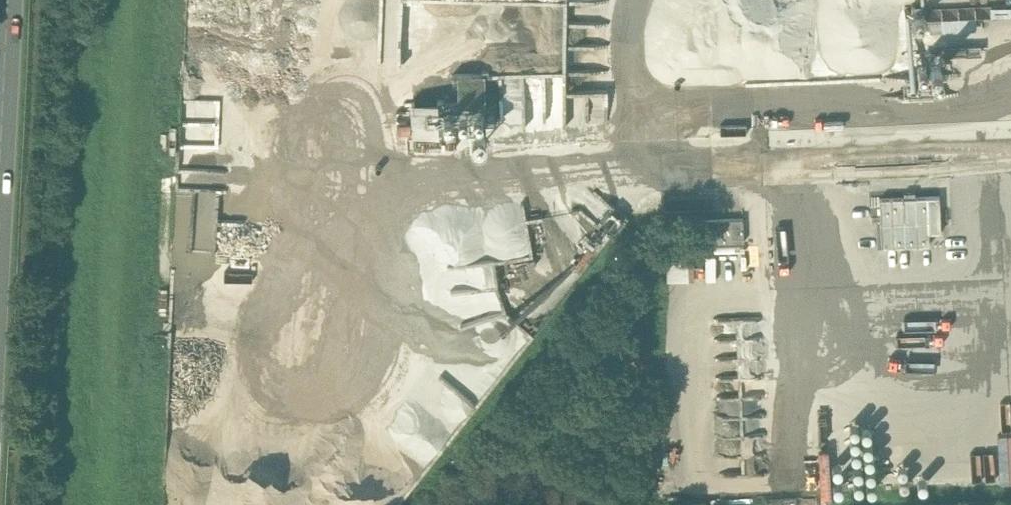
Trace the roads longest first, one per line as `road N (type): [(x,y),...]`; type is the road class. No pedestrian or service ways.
road 1 (primary): [(8,0),(0,186)]

